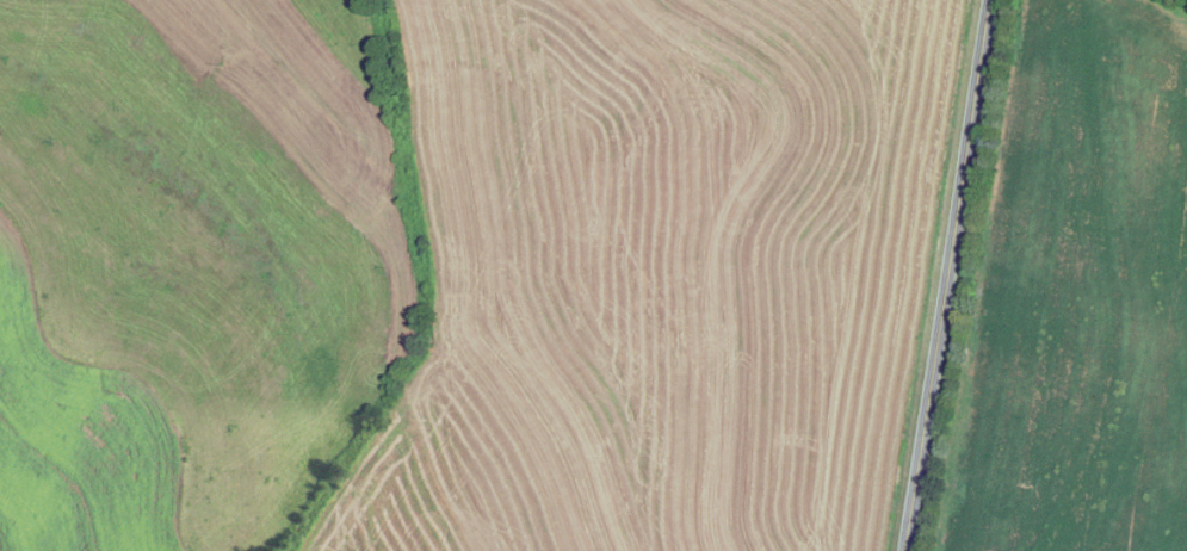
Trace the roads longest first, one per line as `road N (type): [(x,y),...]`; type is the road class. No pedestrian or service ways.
road 1 (residential): [(907,550),(988,0)]

